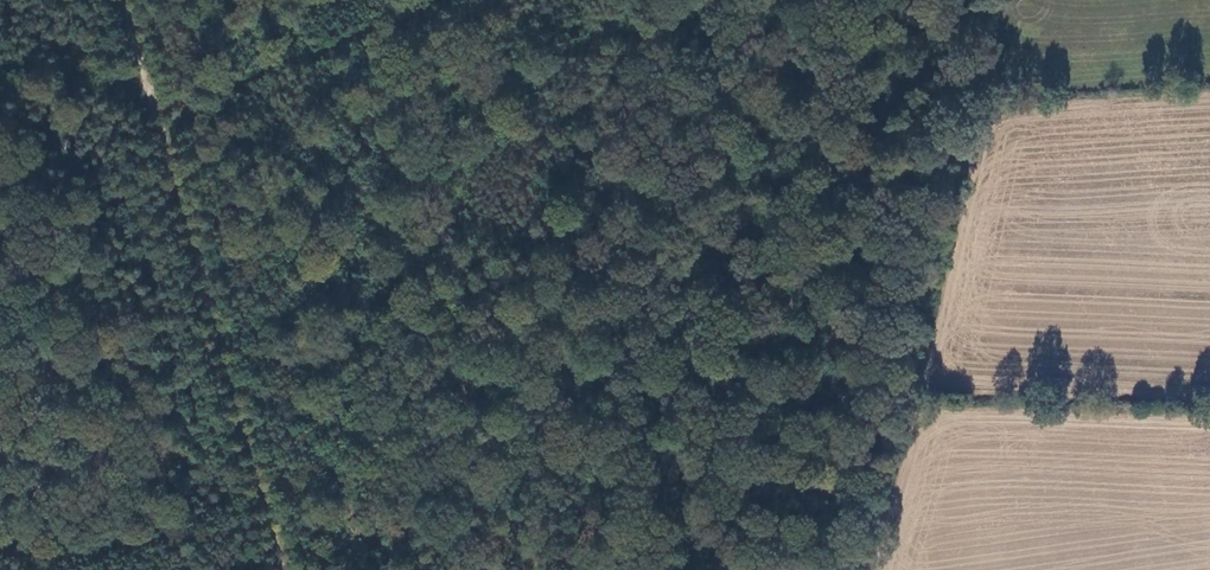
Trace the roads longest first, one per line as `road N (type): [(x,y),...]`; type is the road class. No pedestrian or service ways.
road 1 (track): [(283,569),(121,0)]

